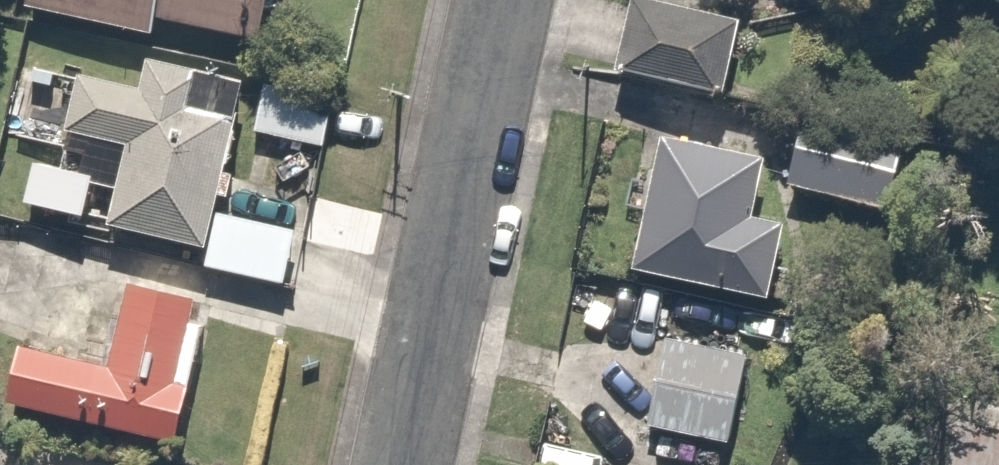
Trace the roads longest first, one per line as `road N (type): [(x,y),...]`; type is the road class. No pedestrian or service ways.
road 1 (residential): [(394,464),(502,0)]

